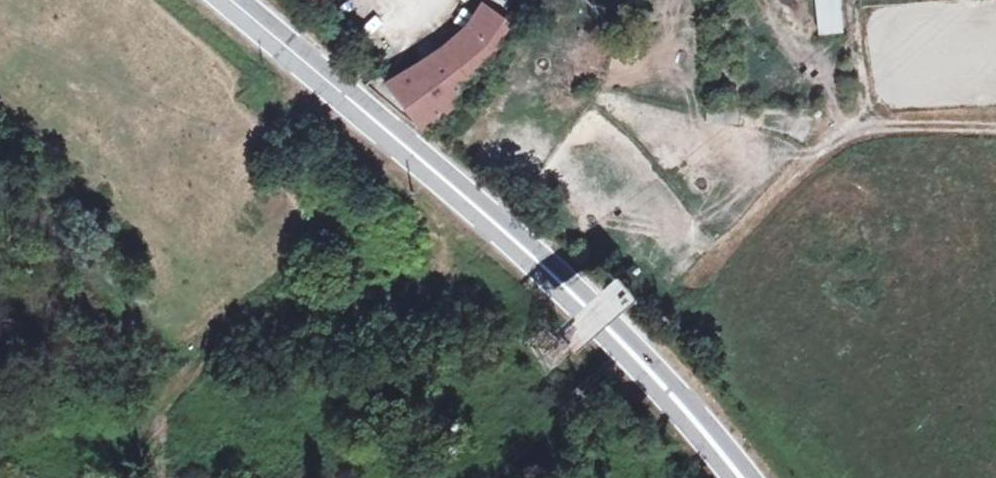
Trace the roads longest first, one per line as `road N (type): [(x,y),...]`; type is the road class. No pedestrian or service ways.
road 1 (track): [(703,432),(573,411),(451,366),(0,396)]
road 2 (secondary): [(241,0),(537,262),(739,477)]

